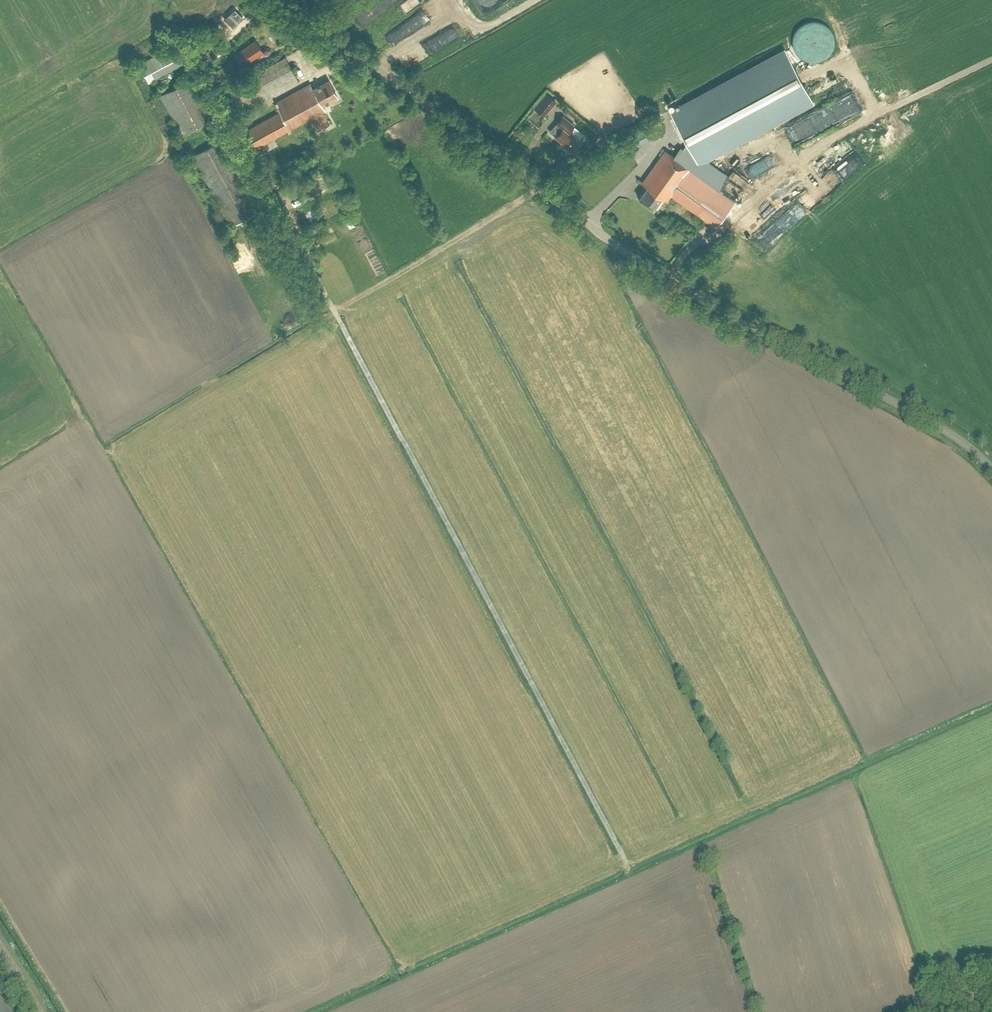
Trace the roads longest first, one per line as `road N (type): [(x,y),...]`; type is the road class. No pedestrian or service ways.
road 1 (track): [(538,187),(333,308),(633,878)]
road 2 (unclassified): [(991,470),(962,440),(667,279),(287,0)]
road 3 (track): [(991,59),(784,167),(667,279)]
road 4 (track): [(333,308),(237,135)]

